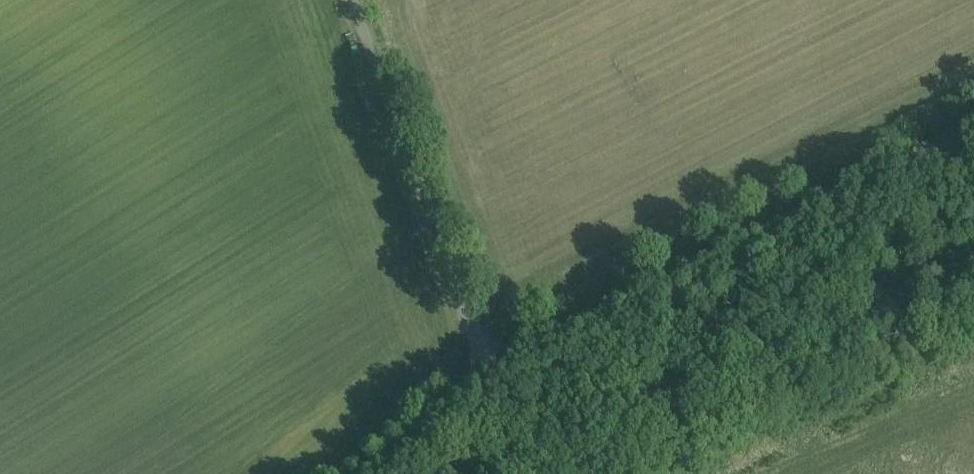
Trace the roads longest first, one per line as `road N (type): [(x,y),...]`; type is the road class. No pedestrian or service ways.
road 1 (unclassified): [(495,378),(973,126)]
road 2 (unclassified): [(495,378),(352,0)]
road 3 (track): [(702,450),(551,448),(449,459),(424,438)]
road 4 (unclassified): [(385,473),(495,378)]

